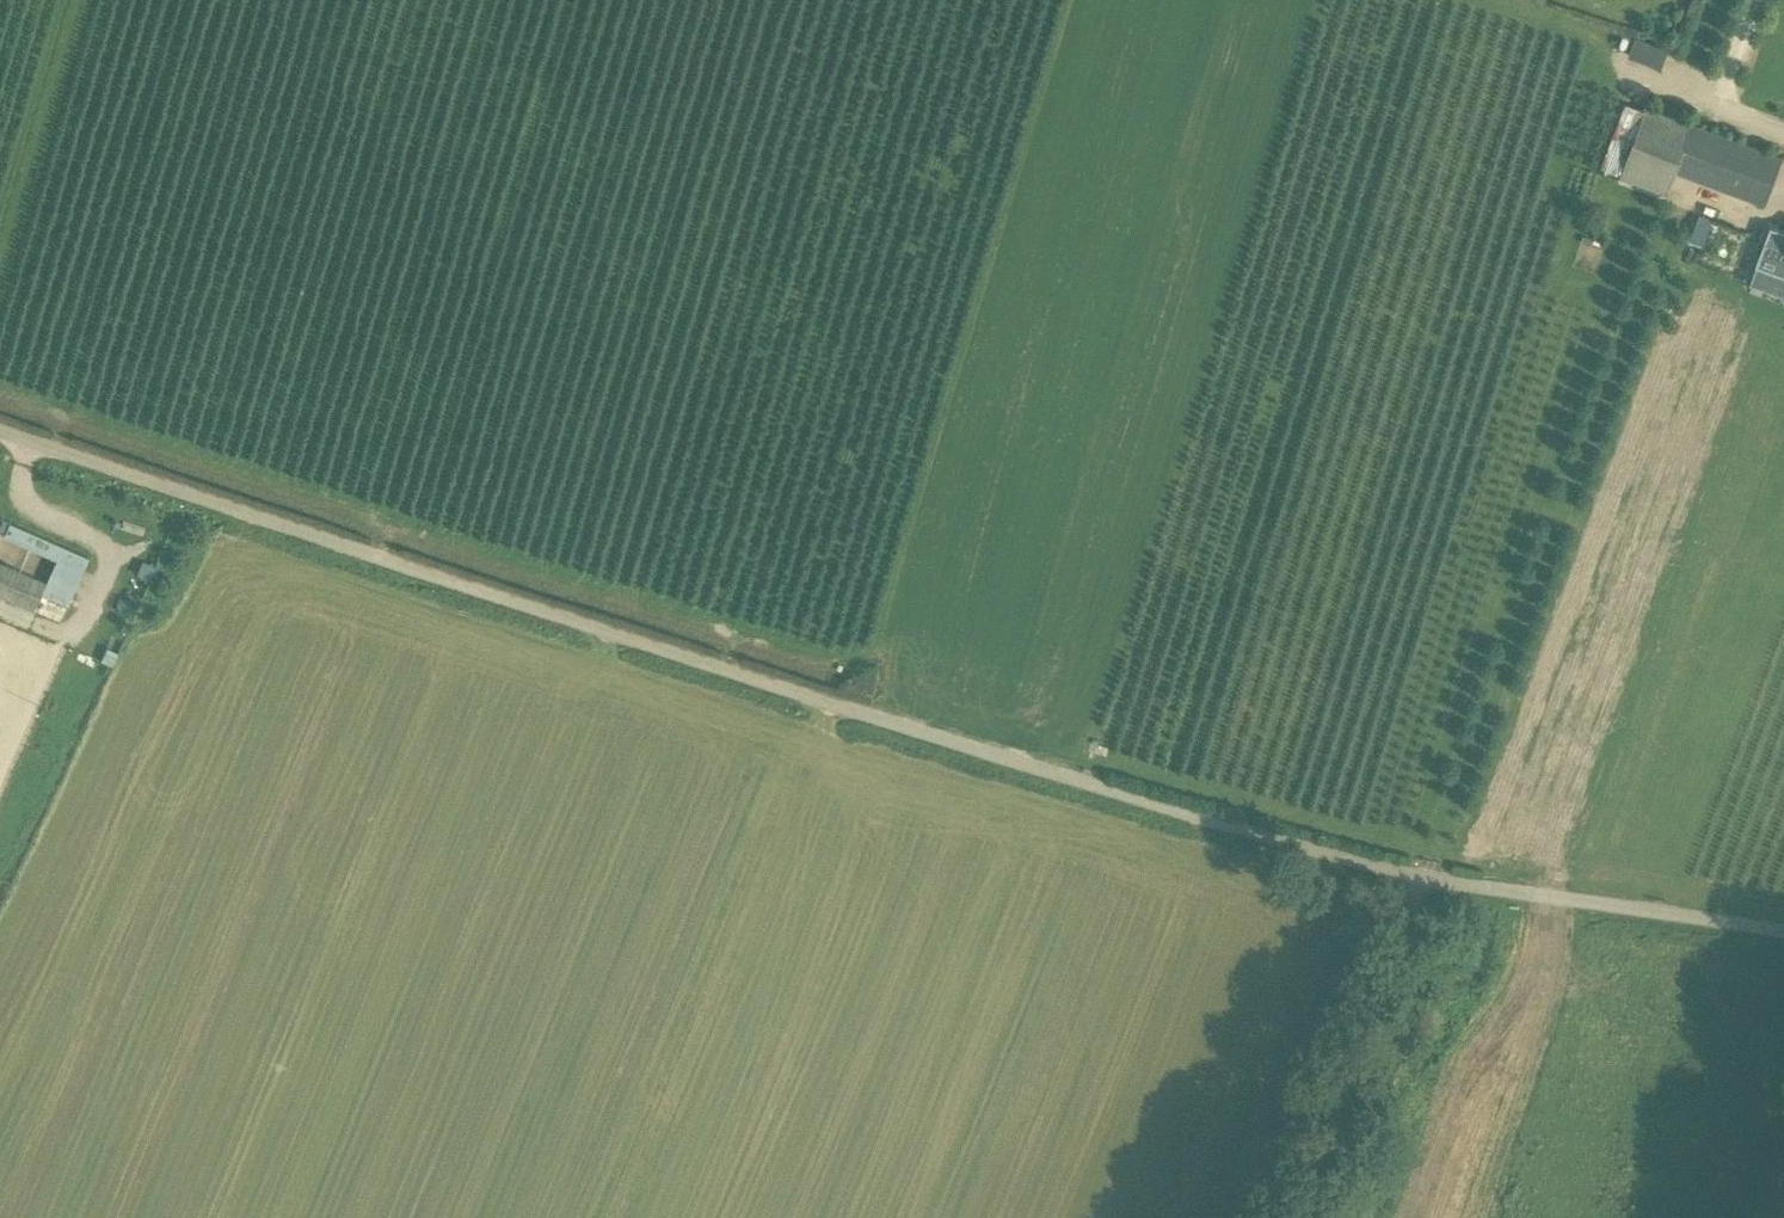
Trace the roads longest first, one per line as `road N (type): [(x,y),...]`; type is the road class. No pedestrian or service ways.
road 1 (unclassified): [(1783,927),(1338,855),(671,653),(0,430)]
road 2 (track): [(1282,1217),(1409,864)]

